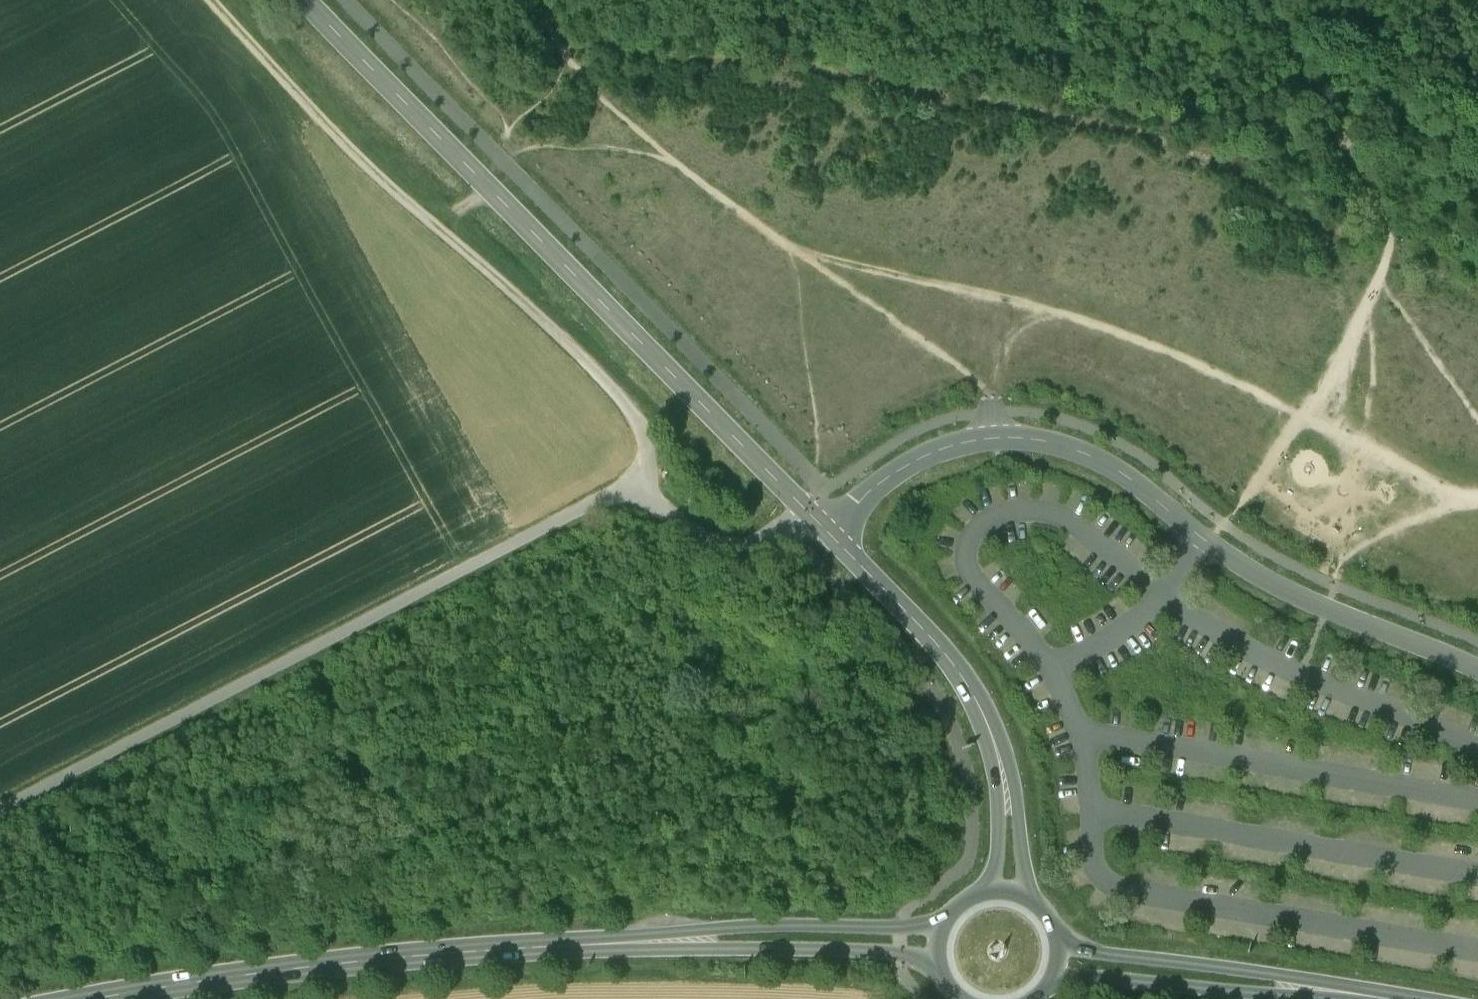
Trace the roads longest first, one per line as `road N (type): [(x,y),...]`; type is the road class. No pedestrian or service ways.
road 1 (track): [(0,809),(634,489),(696,541),(736,553),(808,512)]
road 2 (secondary): [(116,998),(427,958),(938,942)]
road 3 (unclassified): [(305,0),(835,535)]
road 4 (unclassified): [(835,535),(867,498),(941,454),(995,442),(1053,447),(1119,474),(1206,543),(1280,588),(1477,670)]
road 5 (track): [(634,489),(646,447),(624,402),(375,178),(211,0)]
road 6 (unclassified): [(835,535),(931,641),(992,735),(1009,843),(1004,892)]
road 7 (secondary): [(1057,959),(1372,998)]

